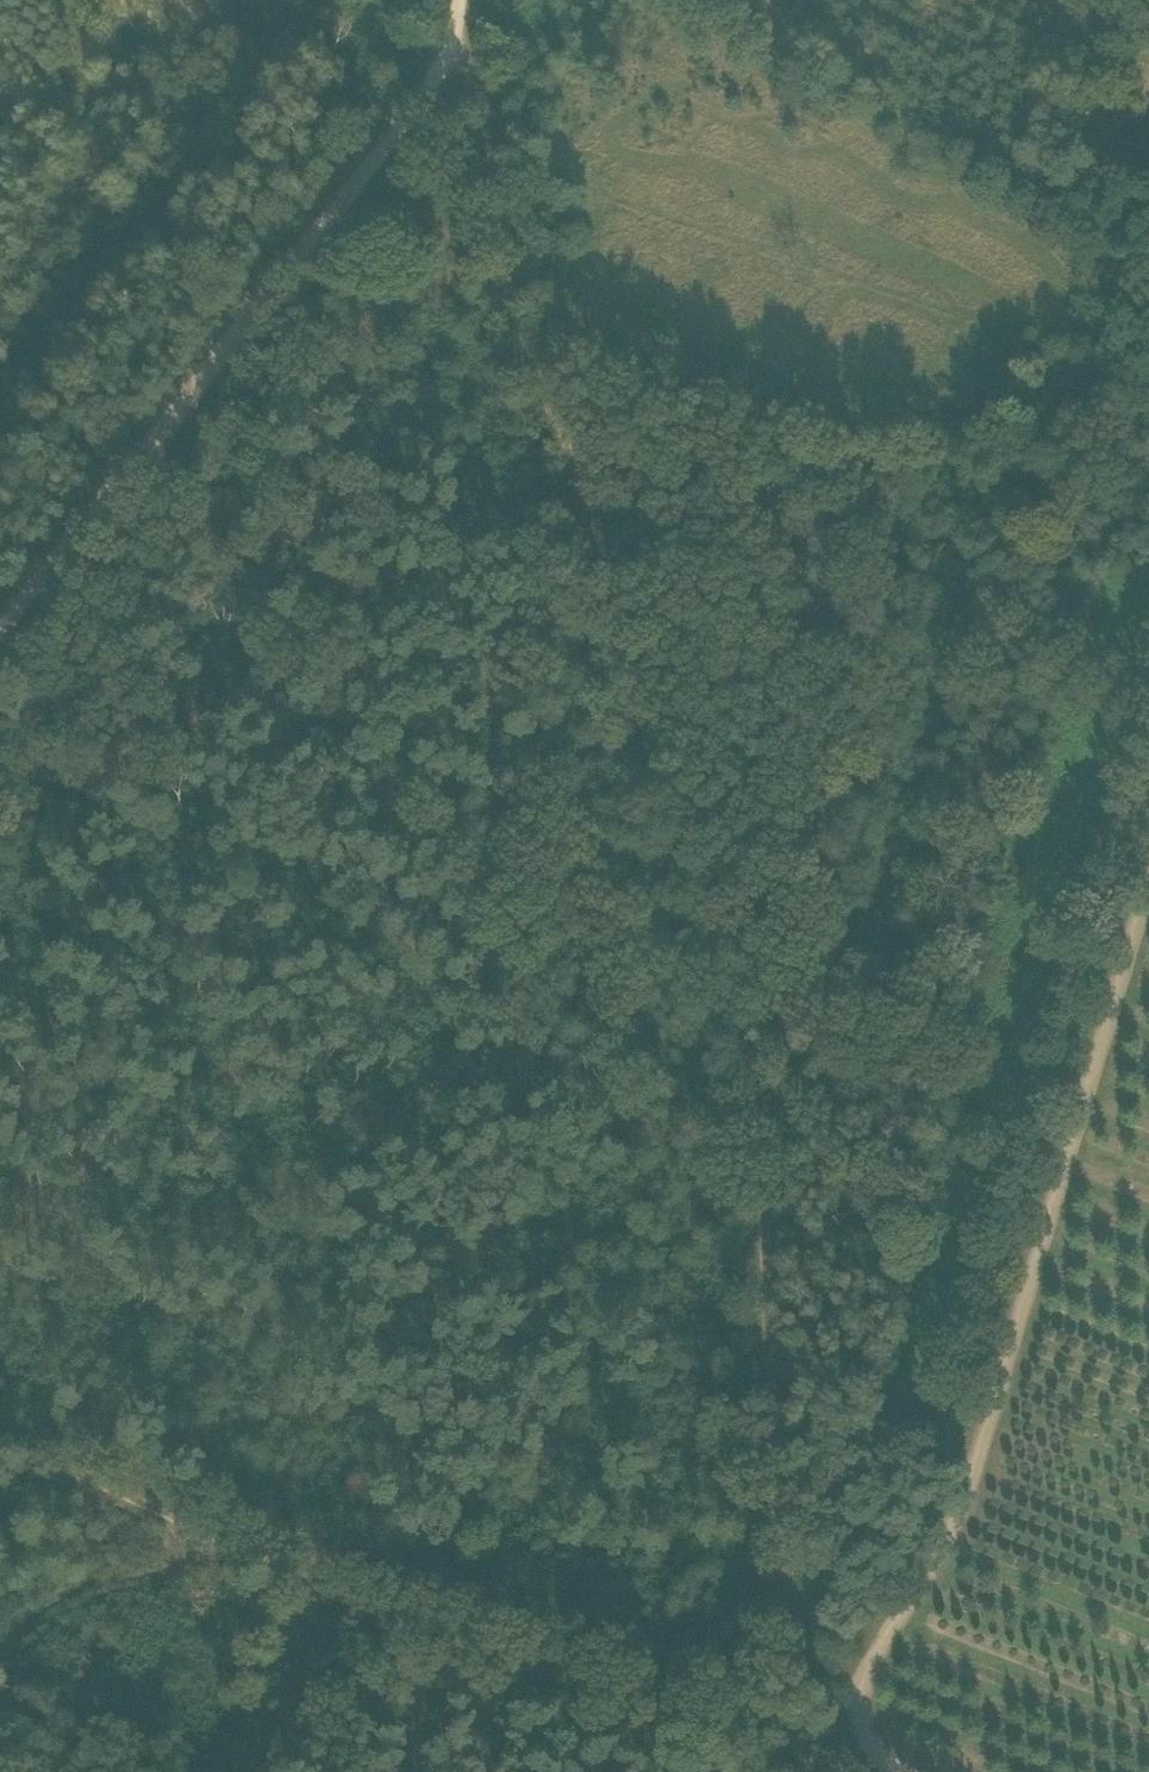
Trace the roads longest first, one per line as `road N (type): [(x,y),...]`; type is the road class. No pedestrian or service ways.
road 1 (track): [(459,41),(488,88),(516,287),(721,890),(756,1116),(794,1745)]
road 2 (track): [(879,1771),(862,1717),(861,1659),(948,1551),(988,1460),(1148,918)]
road 3 (track): [(459,0),(459,41),(0,637)]

